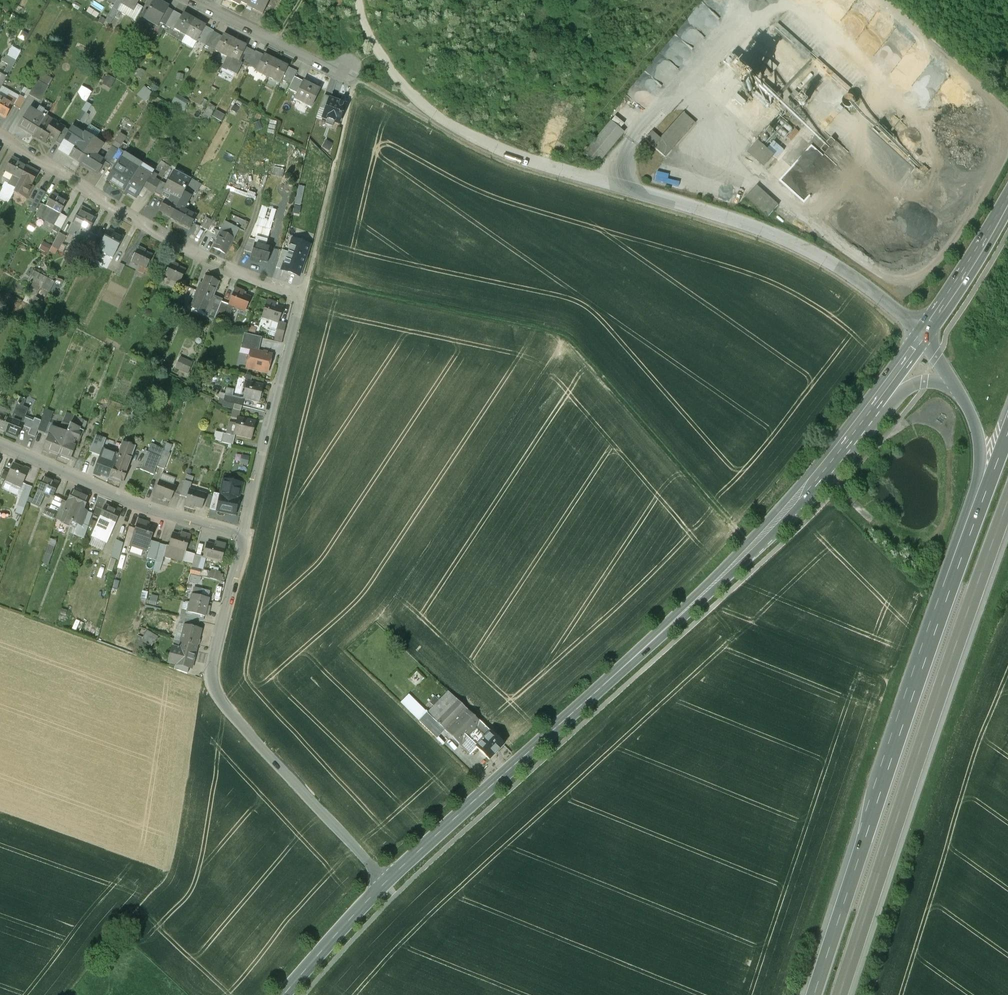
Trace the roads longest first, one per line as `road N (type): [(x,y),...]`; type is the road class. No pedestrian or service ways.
road 1 (secondary): [(857,431),(751,547),(385,882)]
road 2 (motorway): [(842,994),(1007,501)]
road 3 (motorway): [(963,553),(814,994)]
road 4 (residential): [(302,295),(140,223),(0,134)]
road 5 (track): [(751,547),(568,336)]
road 6 (unclassified): [(385,882),(210,680)]
road 7 (residential): [(244,535),(138,505),(0,443)]
road 8 (residential): [(244,535),(302,295)]
road 9 (residential): [(192,0),(342,74),(346,66)]
road 10 (motorway): [(961,396),(980,455),(963,553)]
road 11 (secondary): [(1007,201),(924,335)]
road 12 (secondary): [(385,882),(283,994)]
road 13 (residential): [(210,680),(244,535)]
road 14 (motorway): [(857,431),(918,382),(941,382),(961,396)]
road 15 (motorway): [(1007,437),(963,553)]

